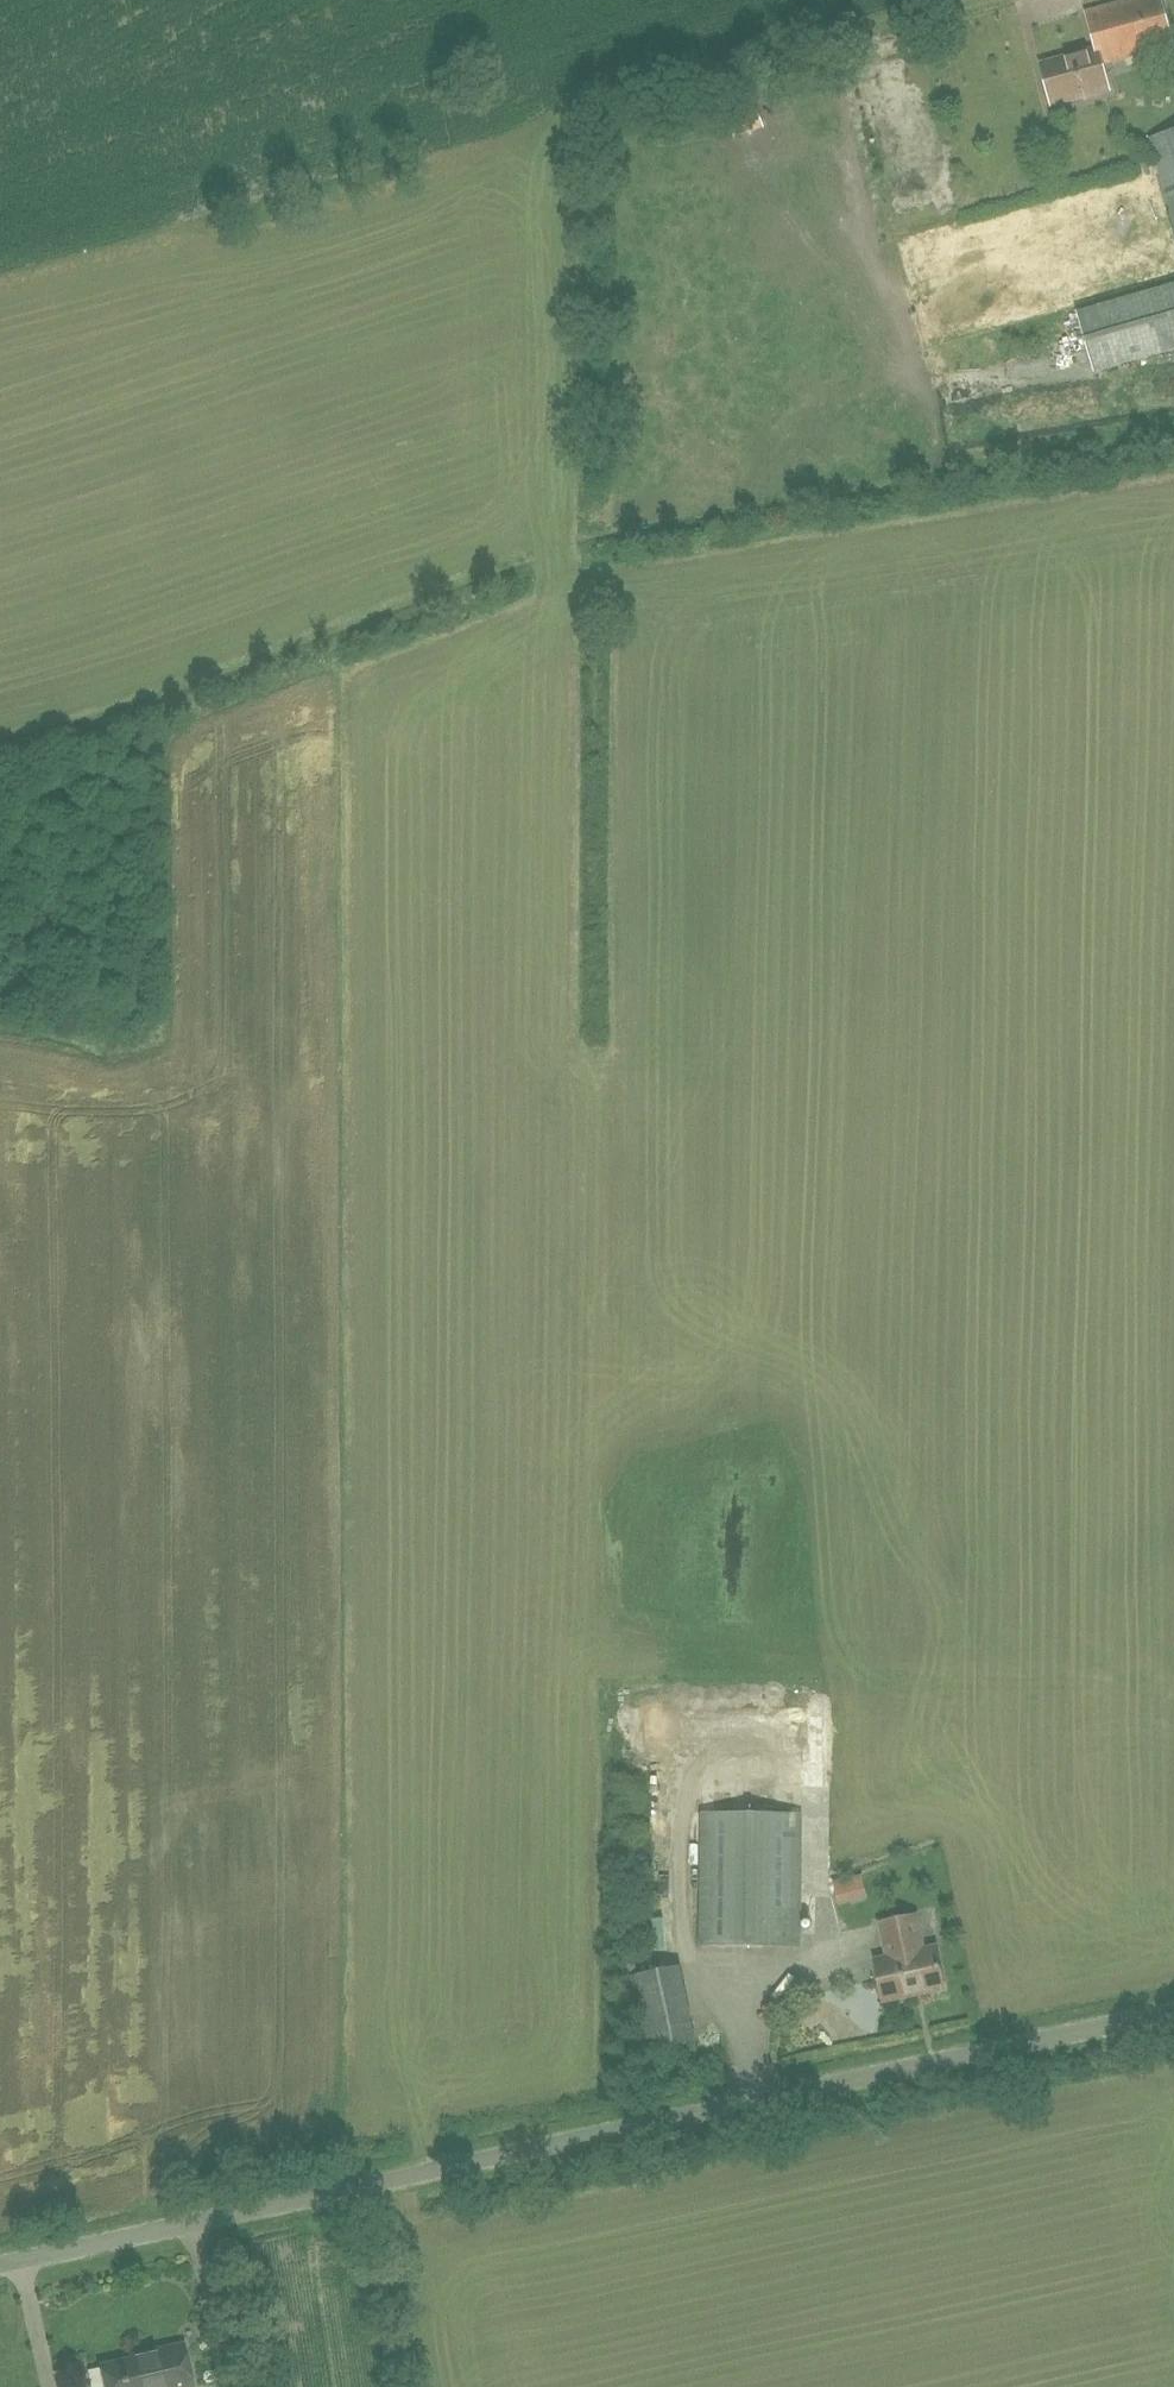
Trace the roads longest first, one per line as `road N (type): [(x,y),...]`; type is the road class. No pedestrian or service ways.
road 1 (unclassified): [(0,2265),(1173,2018)]

